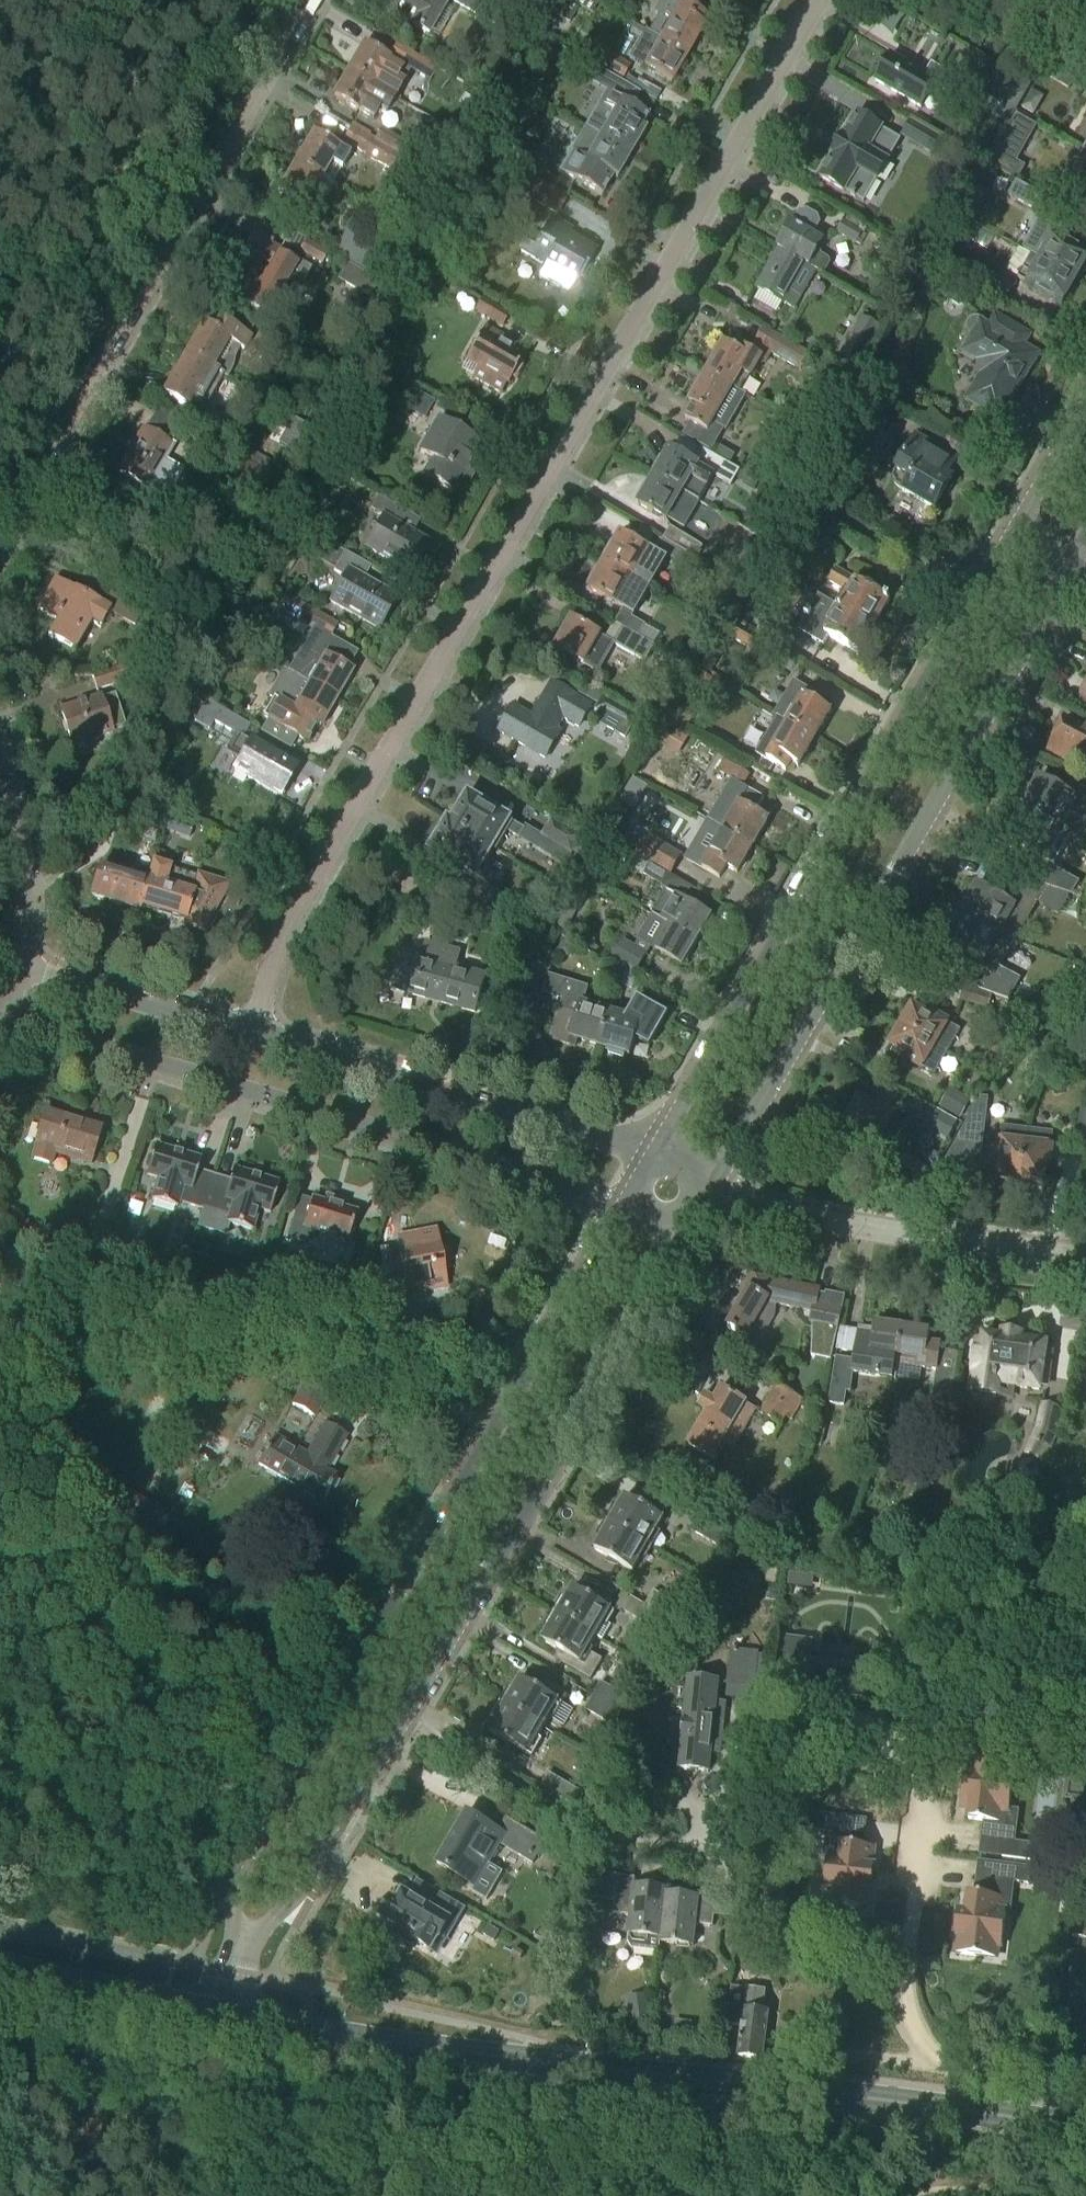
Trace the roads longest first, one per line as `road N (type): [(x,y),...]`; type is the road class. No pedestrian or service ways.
road 1 (residential): [(251,1034),(279,944),(820,0)]
road 2 (secondary): [(241,1945),(310,1882),(705,1200)]
road 3 (primary): [(1085,2130),(376,2040),(229,2014)]
road 4 (secondary): [(624,1207),(258,1842),(235,1904),(241,1945)]
road 5 (secondary): [(705,1200),(1075,565)]
road 6 (secondary): [(1015,530),(652,1152)]
road 7 (residential): [(0,1008),(34,1026),(624,1207)]
road 8 (residential): [(0,539),(310,0)]
road 9 (residential): [(652,1152),(251,1034)]
road 10 (residential): [(1085,1255),(705,1200)]
road 11 (residential): [(251,1034),(17,965)]
road 12 (primary): [(229,2014),(0,1968)]
road 13 (residential): [(0,777),(24,898),(17,965)]
road 14 (secondary): [(1085,408),(1015,530)]

